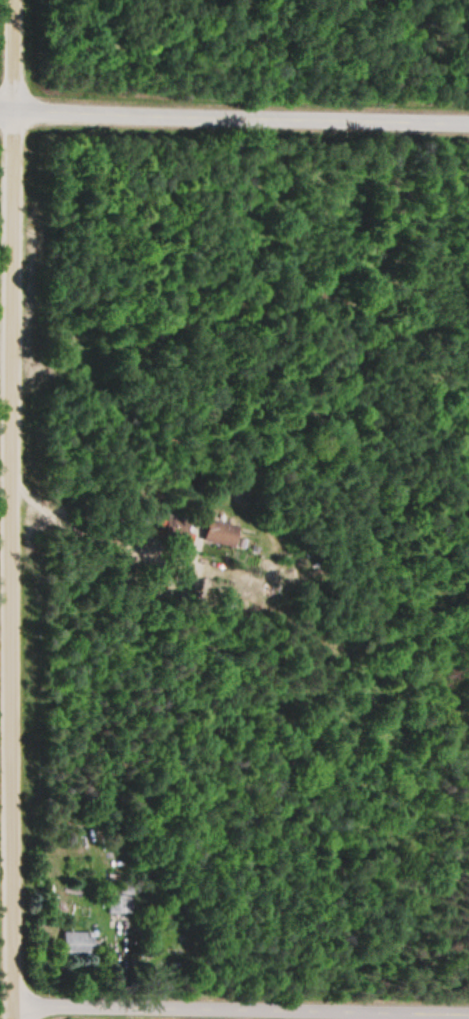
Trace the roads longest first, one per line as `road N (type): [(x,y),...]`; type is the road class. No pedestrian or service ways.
road 1 (residential): [(7,1018),(7,111)]
road 2 (residential): [(0,110),(468,122)]
road 3 (residential): [(468,1012),(7,1001)]

